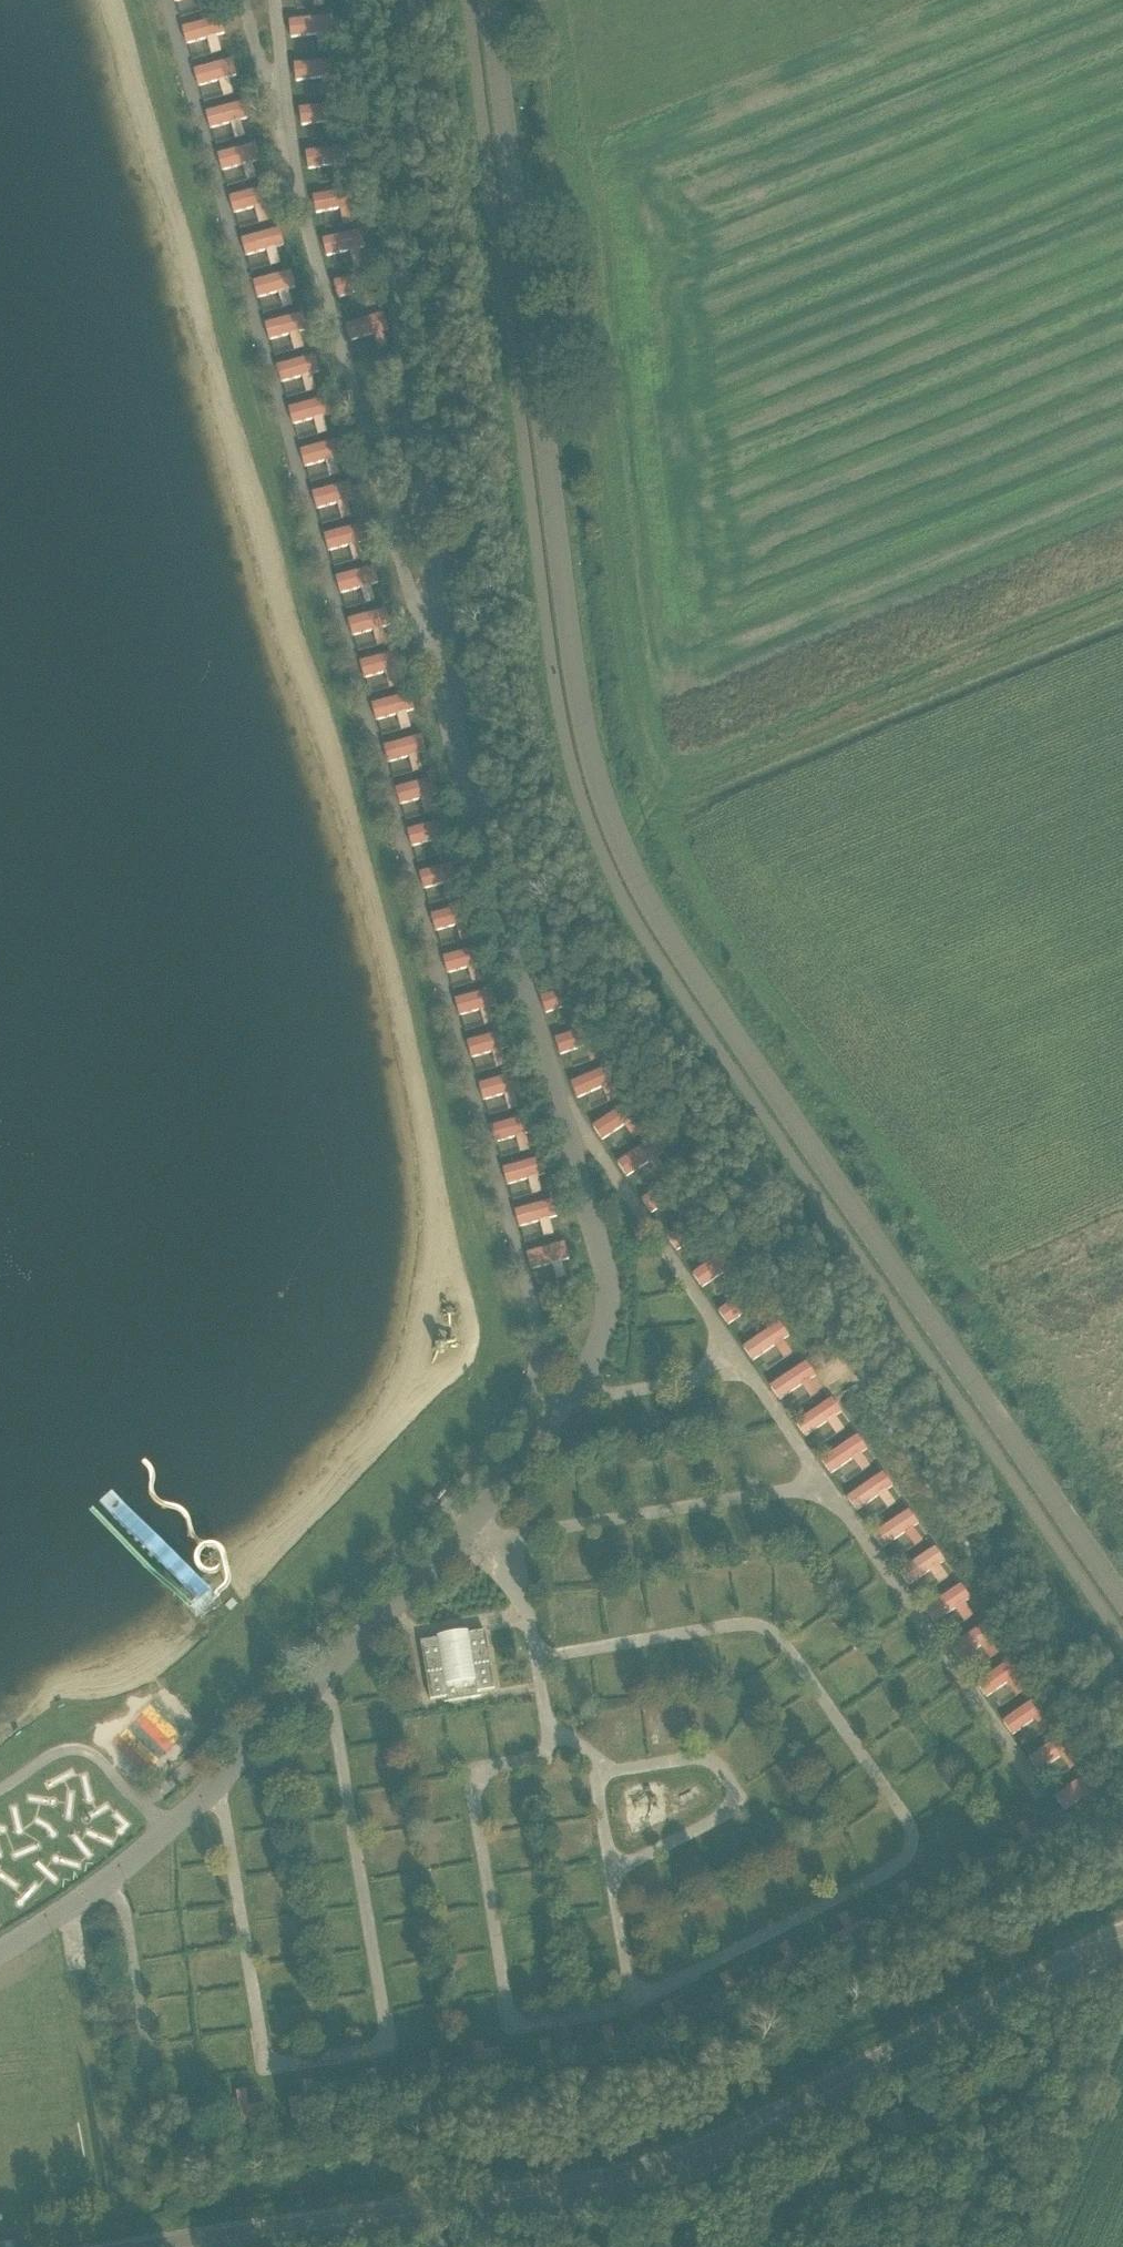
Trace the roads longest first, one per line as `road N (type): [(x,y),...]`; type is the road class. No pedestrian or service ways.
road 1 (unclassified): [(1122,1602),(664,927),(611,818),(574,662),(485,0)]
road 2 (tertiary): [(276,2246),(628,2194),(746,2145),(1122,1946)]

